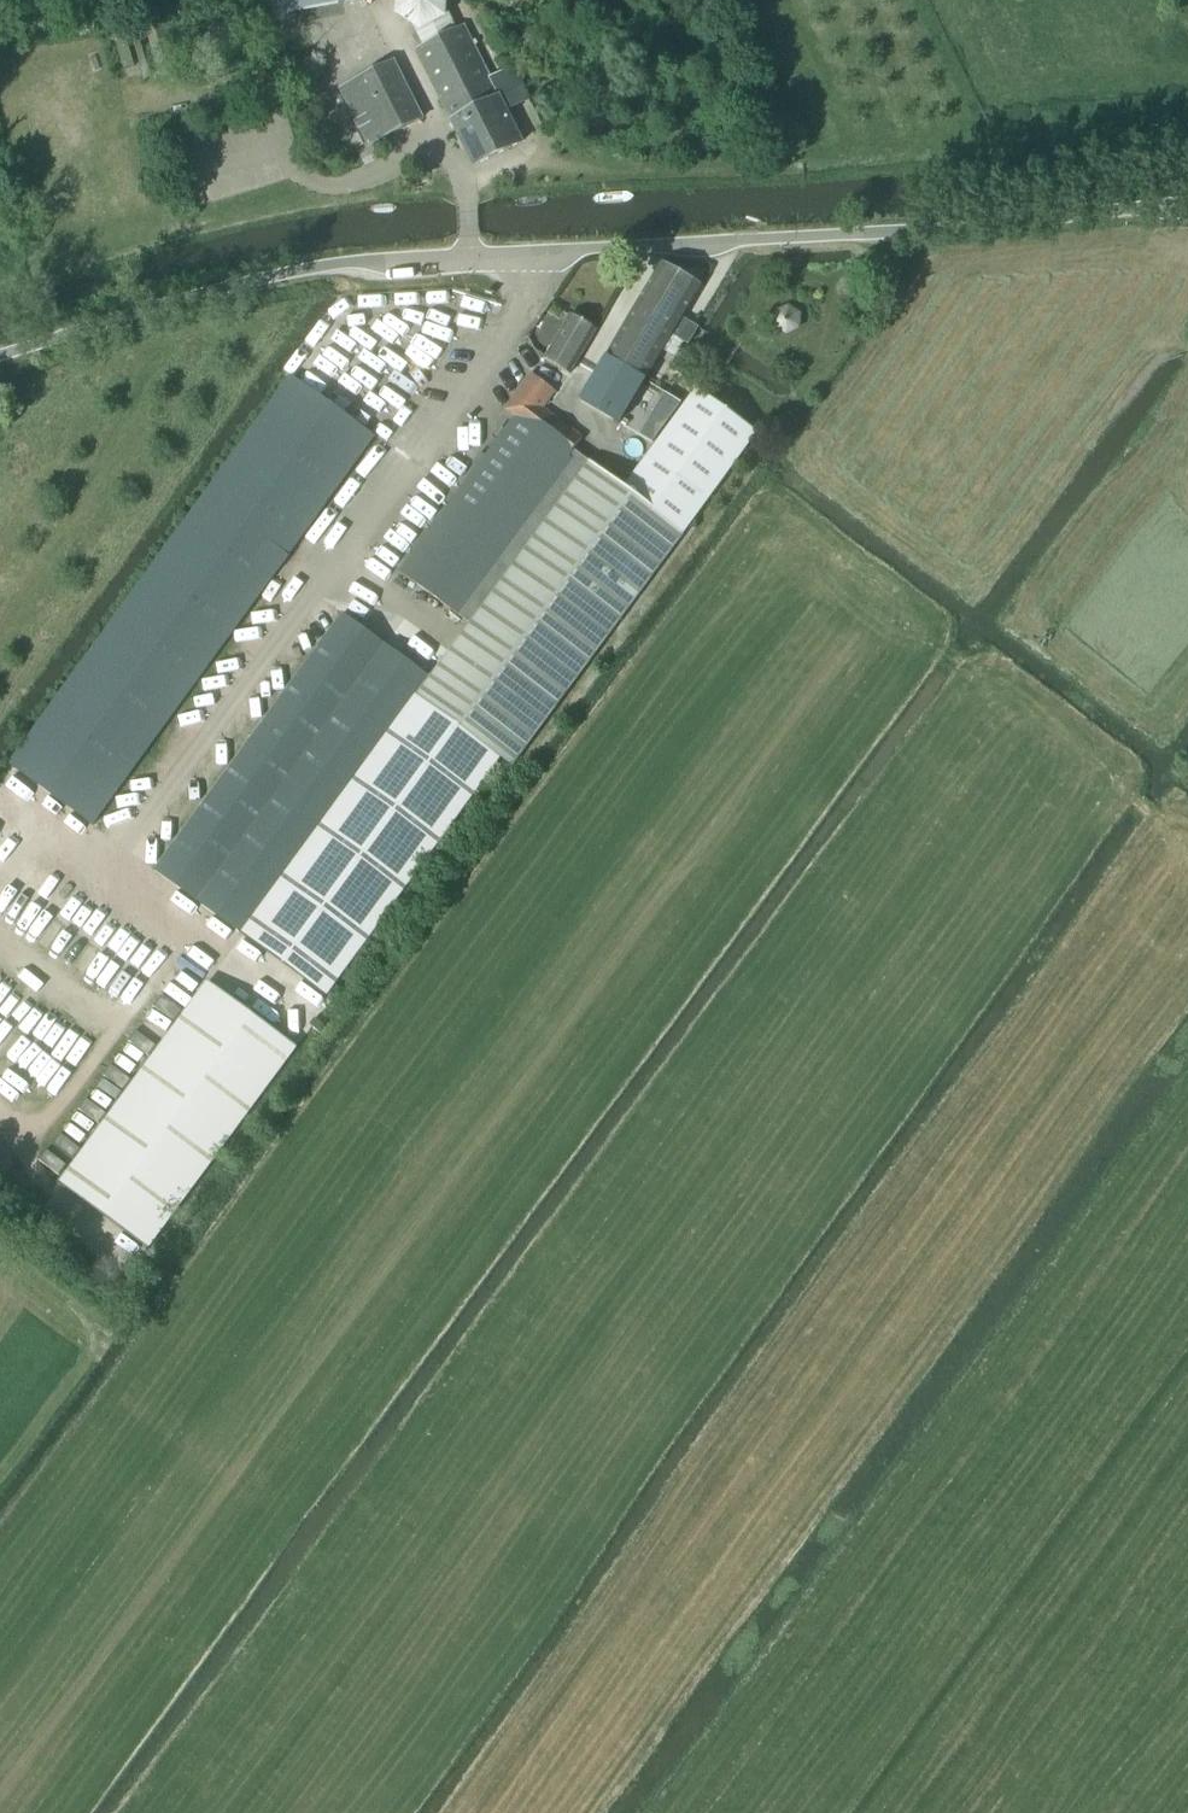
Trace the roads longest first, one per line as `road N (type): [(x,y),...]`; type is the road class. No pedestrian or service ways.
road 1 (unclassified): [(1187,204),(878,234),(341,267),(208,293),(0,354)]

